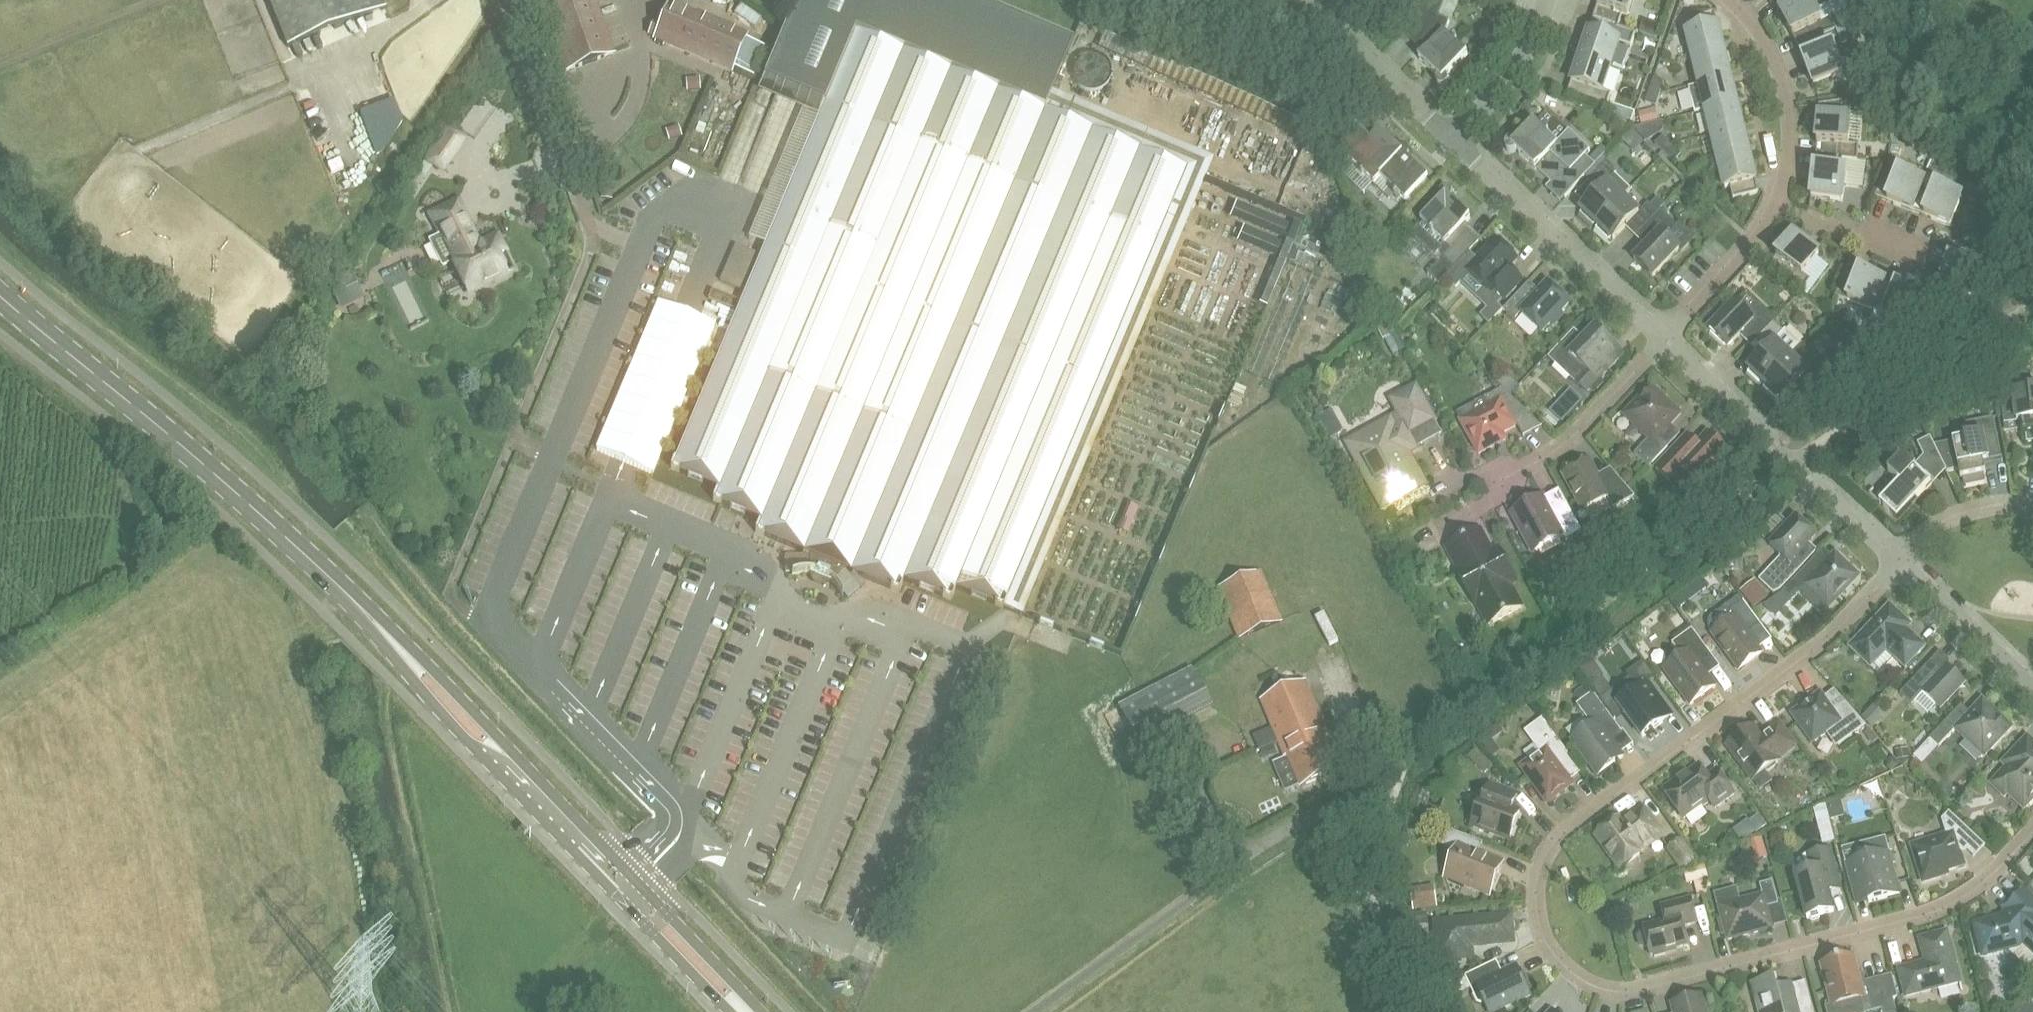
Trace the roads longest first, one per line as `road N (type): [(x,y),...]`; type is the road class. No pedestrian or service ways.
road 1 (residential): [(2032,835),(1973,896),(1947,910),(1648,991),(1614,995),(1588,986),(1544,939),(1540,887),(1556,843),(1832,639),(1904,567)]
road 2 (secondary): [(747,1011),(335,583),(0,297)]
road 3 (track): [(1415,748),(1794,461),(2032,301)]
road 4 (residential): [(1034,1011),(1236,857),(1302,822)]
road 5 (residential): [(1895,558),(1664,336)]
road 6 (residential): [(1664,336),(1458,141)]
road 7 (track): [(1415,748),(1375,853),(1372,891),(1415,1011)]
road 8 (residential): [(1777,204),(1793,133),(1789,89),(1753,18),(1733,0)]
road 9 (residential): [(1511,480),(1583,435),(1664,336)]
road 10 (residential): [(1458,141),(1310,0)]
road 11 (residential): [(2032,691),(1904,567)]
road 12 (residential): [(1664,336),(1777,204)]
road 13 (residential): [(1458,141),(1517,68),(1554,0)]
road 14 (residential): [(1919,252),(1777,204)]
road 15 (track): [(1302,822),(1415,748)]
road 16 (residential): [(1895,558),(1958,514),(2010,508)]

